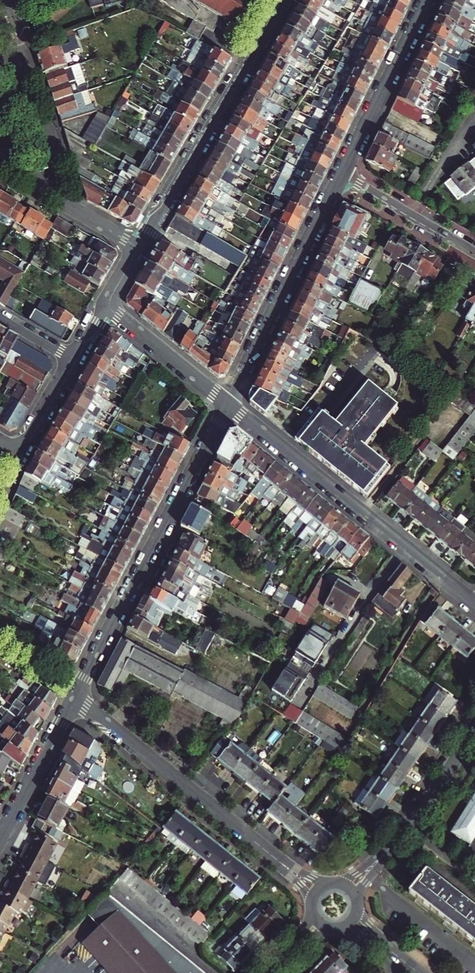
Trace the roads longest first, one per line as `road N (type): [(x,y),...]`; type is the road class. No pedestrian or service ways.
road 1 (residential): [(228,405),(76,696)]
road 2 (residential): [(474,604),(228,405)]
road 3 (residential): [(318,890),(76,696)]
road 4 (residential): [(139,247),(285,0)]
road 5 (residential): [(343,174),(228,405)]
road 6 (residential): [(430,0),(343,174)]
road 7 (residential): [(76,696),(0,840)]
road 8 (residential): [(228,405),(107,304)]
road 9 (residential): [(474,252),(343,174)]
road 10 (residential): [(63,204),(20,63)]
road 11 (residential): [(73,360),(20,457),(0,445)]

